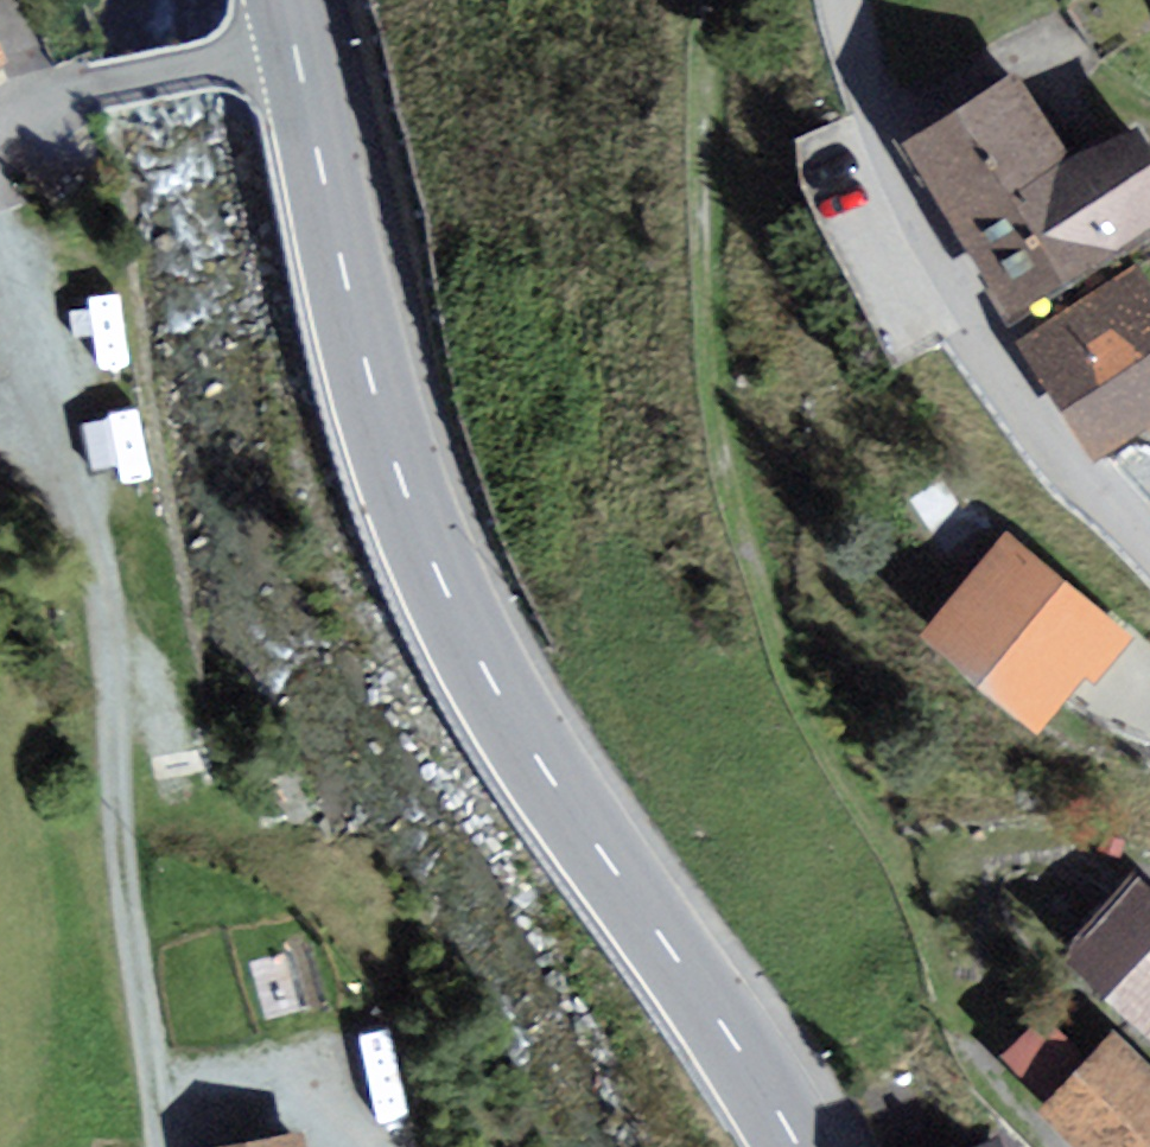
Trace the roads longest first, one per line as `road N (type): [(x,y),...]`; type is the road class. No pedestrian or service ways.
road 1 (primary): [(797,1146),(488,679),(418,539),(364,379),(291,0)]
road 2 (track): [(702,0),(695,70),(707,301),(717,428),(737,519),(769,618),(812,717),(905,876),(968,1048)]
road 3 (track): [(0,292),(16,348),(98,526),(110,585),(119,830),(167,1146)]
road 4 (residential): [(1149,543),(1075,470),(1008,380),(907,192),(881,129),(848,0)]

